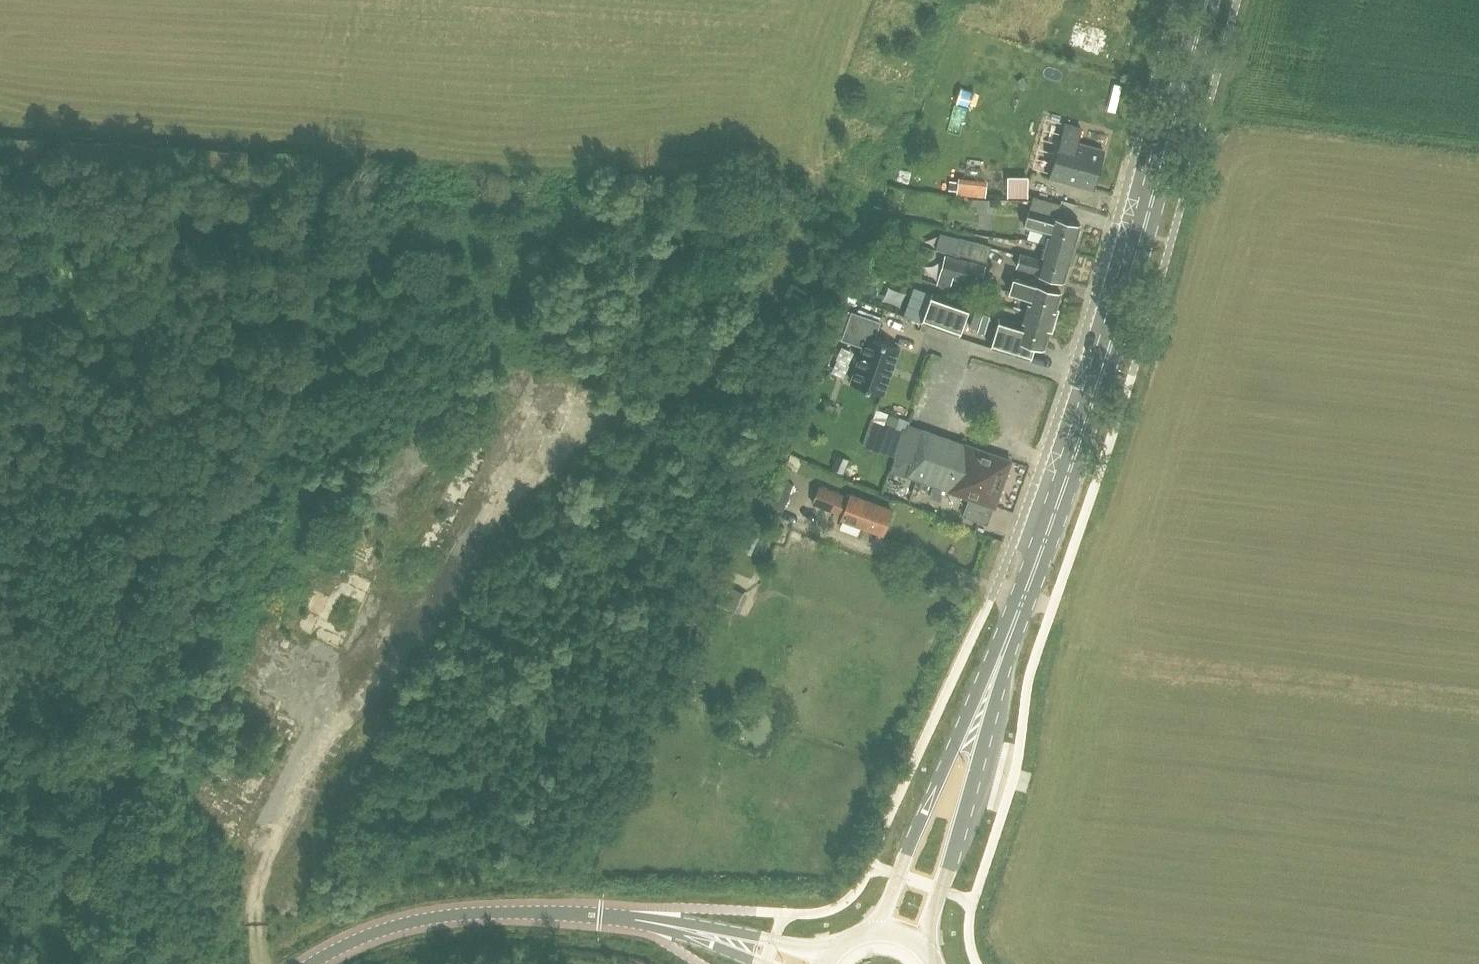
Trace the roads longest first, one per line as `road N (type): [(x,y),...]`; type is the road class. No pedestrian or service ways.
road 1 (primary): [(1005,642),(1094,397),(1205,0)]
road 2 (track): [(0,185),(78,200),(193,189),(192,320),(169,349),(154,361),(48,360)]
road 3 (tertiary): [(630,918),(525,910),(434,916),(362,936),(308,963)]
road 4 (primary): [(929,953),(1005,642)]
road 5 (primary): [(1005,642),(872,930)]
road 6 (tertiary): [(836,947),(680,919),(630,918)]
road 7 (tertiary): [(630,918),(763,963)]

